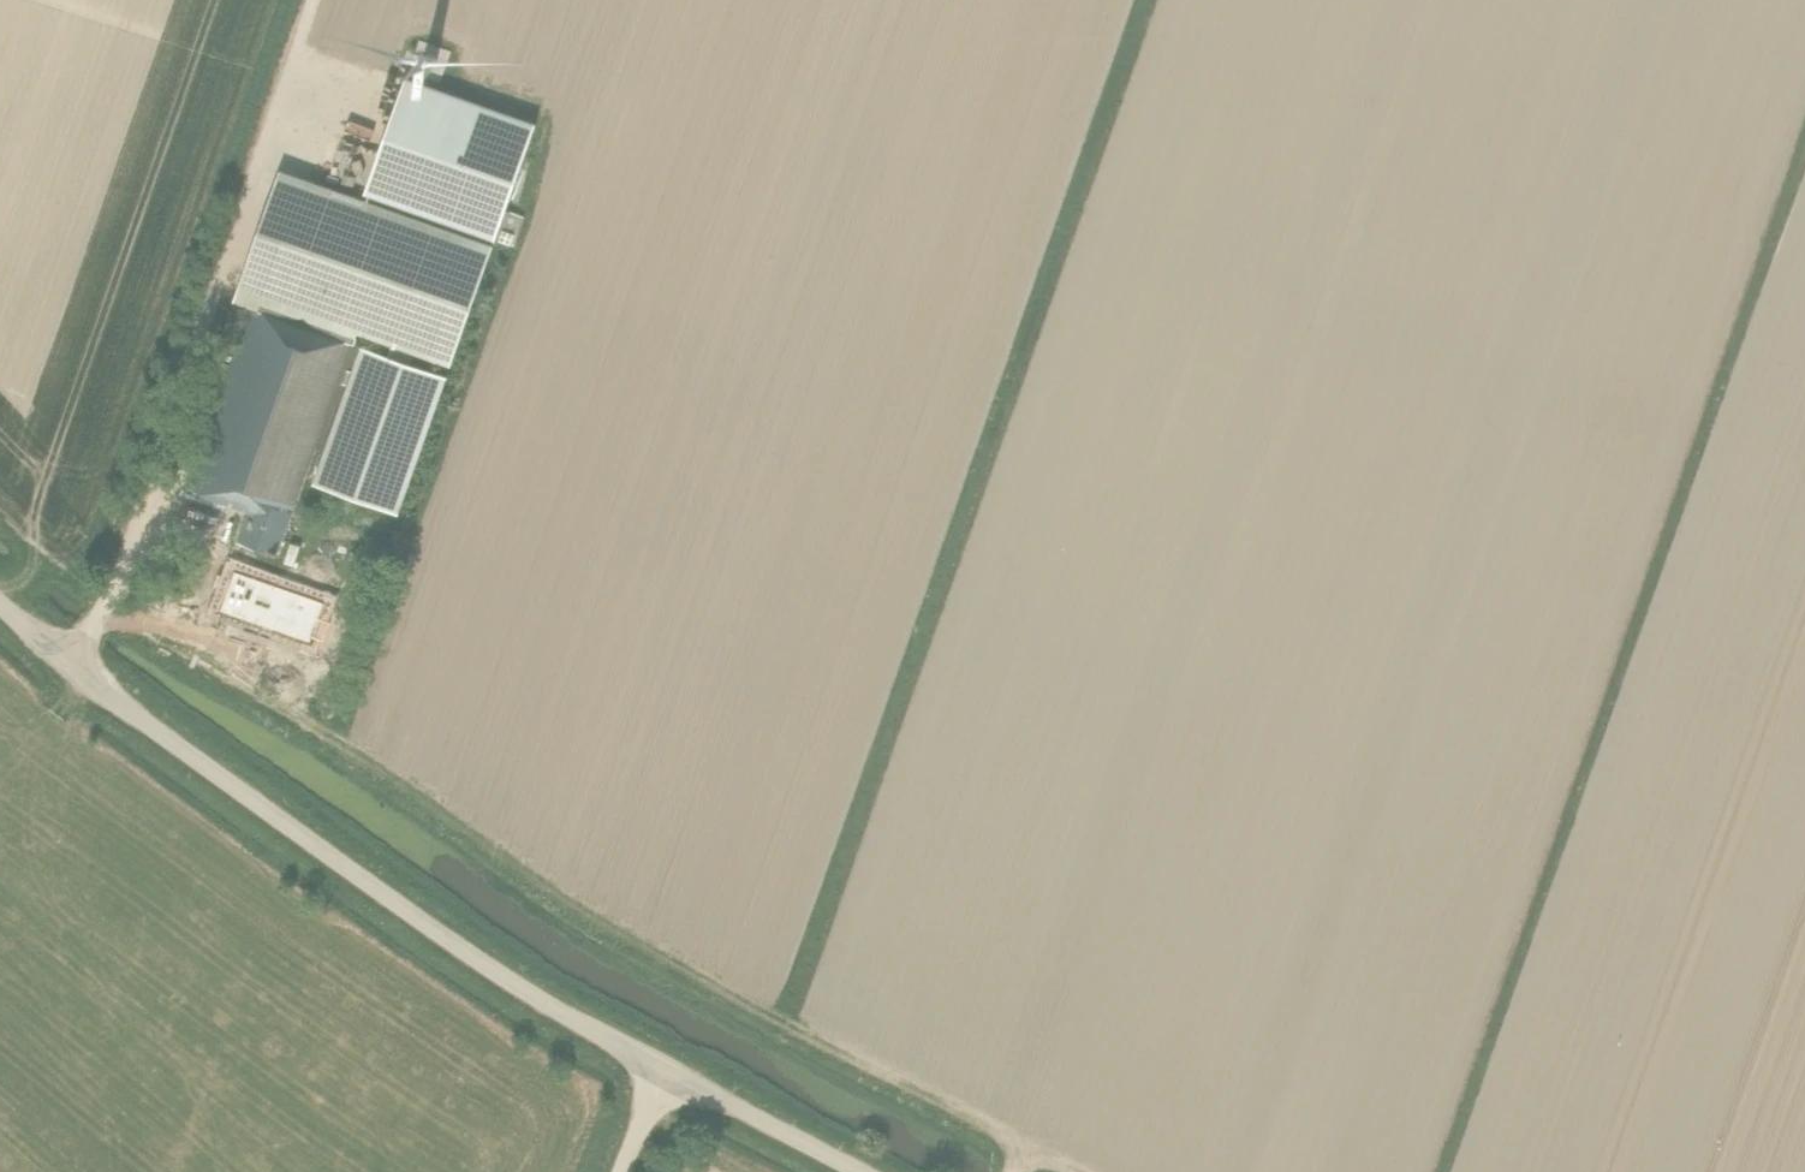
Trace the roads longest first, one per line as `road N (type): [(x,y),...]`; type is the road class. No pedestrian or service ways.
road 1 (unclassified): [(858,1171),(506,977),(0,601)]

